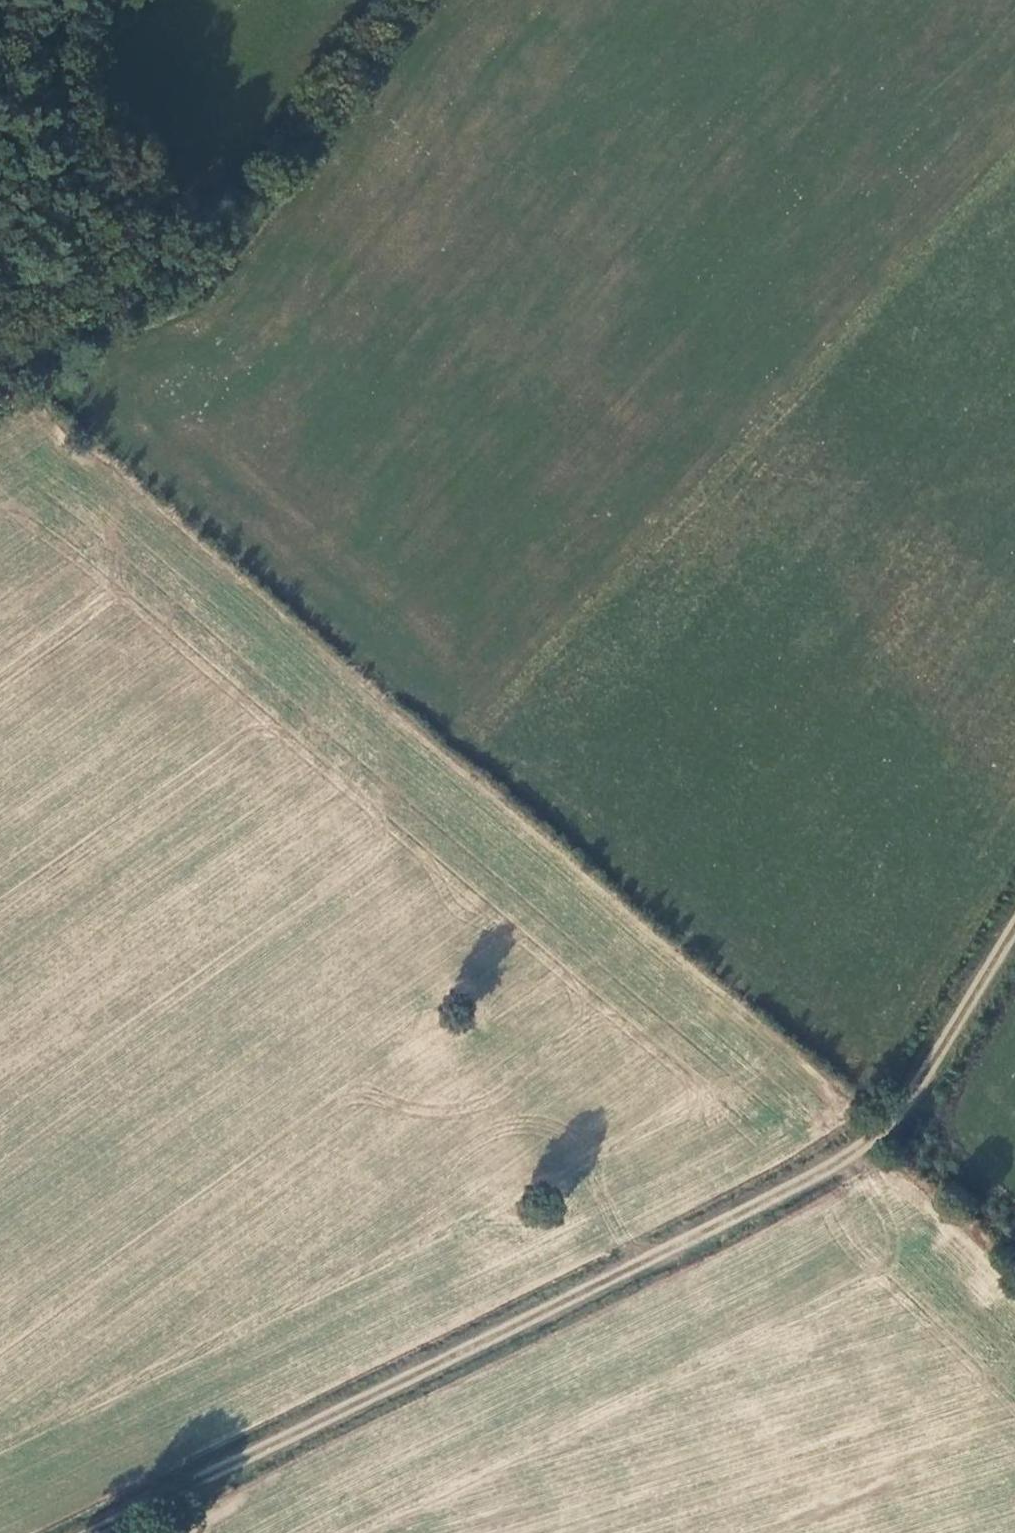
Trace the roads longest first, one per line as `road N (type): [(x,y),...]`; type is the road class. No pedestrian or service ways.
road 1 (track): [(1014,946),(915,1103),(840,1172),(106,1532)]

